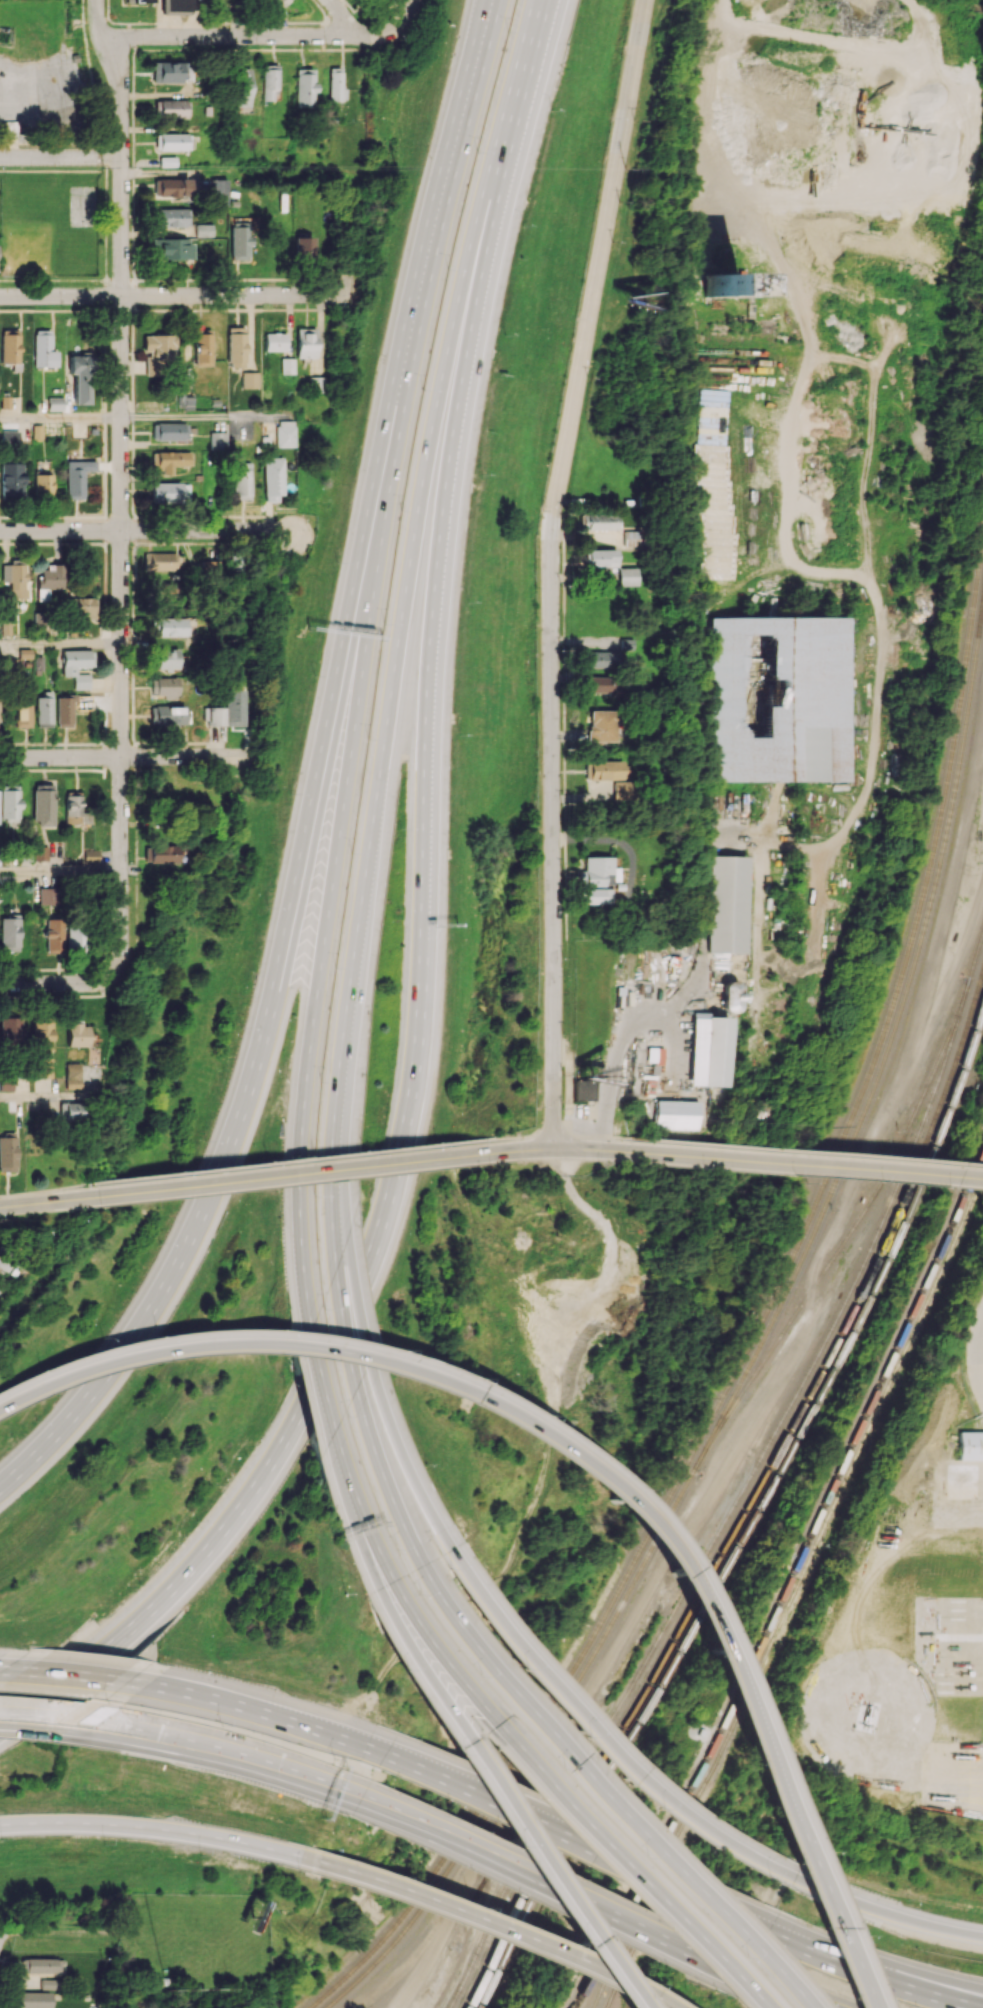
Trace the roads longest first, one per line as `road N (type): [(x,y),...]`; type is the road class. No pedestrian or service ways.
road 1 (motorway): [(395,404),(276,986),(236,1128),(191,1234),(131,1339),(68,1422),(0,1486)]
road 2 (residential): [(646,0),(552,537),(553,1148)]
road 3 (residential): [(96,0),(120,93),(122,157),(121,956),(113,974)]
road 4 (motorway): [(0,1730),(115,1642),(195,1563),(261,1479),(339,1346),(405,1135),(424,936)]
road 5 (motorway): [(747,1722),(691,1600),(628,1514),(552,1444),(438,1380),(329,1349),(219,1343),(102,1364),(0,1407)]
road 6 (motorway): [(395,404),(305,1077),(299,1211),(310,1321)]
road 7 (motorway): [(358,945),(421,486),(449,335),(502,149)]
road 8 (track): [(396,2007),(611,1666),(810,1321)]
road 9 (motorway): [(424,936),(436,595),(502,149)]
road 10 (motorway): [(790,1876),(668,1802),(596,1739),(540,1678),(451,1549)]
road 11 (motorway): [(786,1936),(644,1865),(400,1761)]
road 12 (motorway): [(487,0),(395,404)]
road 13 (motorway): [(280,1853),(548,1954),(661,2007)]
road 14 (tertiary): [(491,1152),(98,1197)]
road 15 (motorway): [(795,1991),(524,1714)]
road 16 (motorway): [(382,1806),(720,1959)]
road 17 (tertiary): [(982,1178),(625,1152)]
road 18 (residential): [(342,287),(329,295),(0,296)]
road 19 (residential): [(416,4),(398,29),(378,35),(101,37)]
road 20 (motorway): [(871,2007),(747,1722)]
road 21 (residential): [(295,536),(0,531)]
road 22 (motorway): [(0,1827),(111,1826),(280,1853)]
road 23 (motorway): [(114,1724),(281,1765),(382,1806)]
road 24 (motorway): [(364,1524),(425,1634),(501,1735)]
road 25 (residential): [(249,757),(0,757)]
road 26 (motorway): [(364,1524),(409,1652),(463,1740)]
road 27 (motorway): [(463,1740),(579,1940)]
road 28 (motorway): [(400,1761),(182,1692)]
road 29 (motorway): [(982,2003),(786,1936)]
road 30 (motorway): [(982,1940),(873,1914),(790,1876)]
road 31 (motorway): [(982,1988),(786,1936)]
road 32 (motorway): [(451,1549),(407,1466),(370,1366)]
road 33 (motorway): [(422,1566),(355,1388)]
road 34 (motorway): [(336,1132),(358,945)]
road 35 (motorway): [(182,1692),(0,1669)]
road 36 (motorway): [(524,1714),(422,1566)]
road 37 (motorway): [(501,1735),(623,1862)]
road 38 (motorway): [(623,1862),(736,1975)]
road 39 (motorway): [(502,149),(543,0)]
road 40 (motorway): [(335,1270),(336,1132)]
road 41 (motorway): [(370,1366),(346,1234)]
road 42 (residential): [(122,157),(0,157)]

